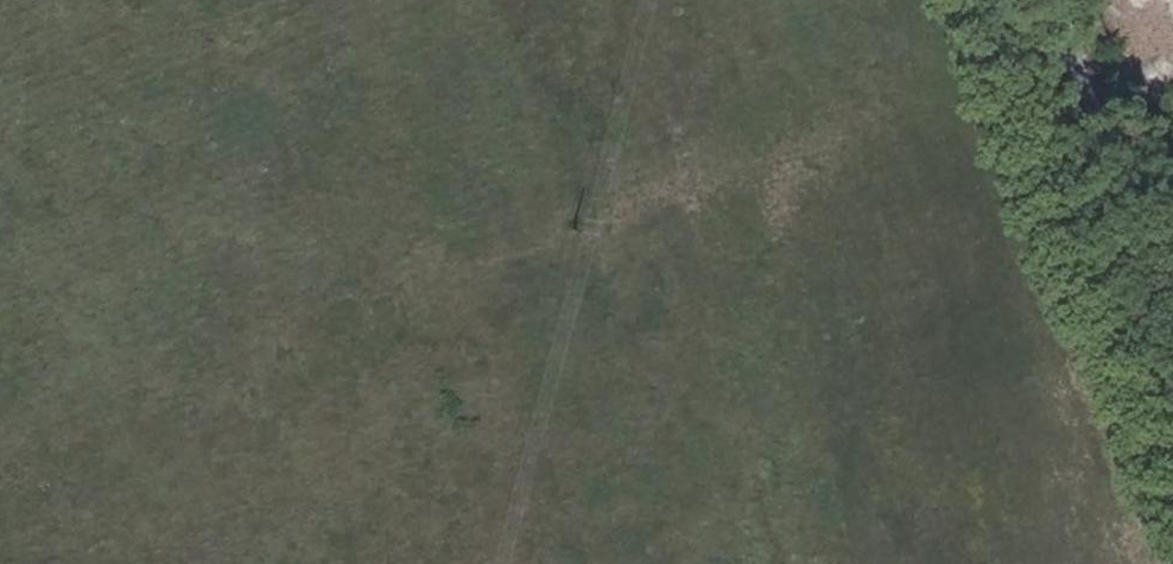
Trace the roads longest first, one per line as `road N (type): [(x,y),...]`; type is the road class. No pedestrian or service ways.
road 1 (primary): [(1035,0),(1172,329)]

